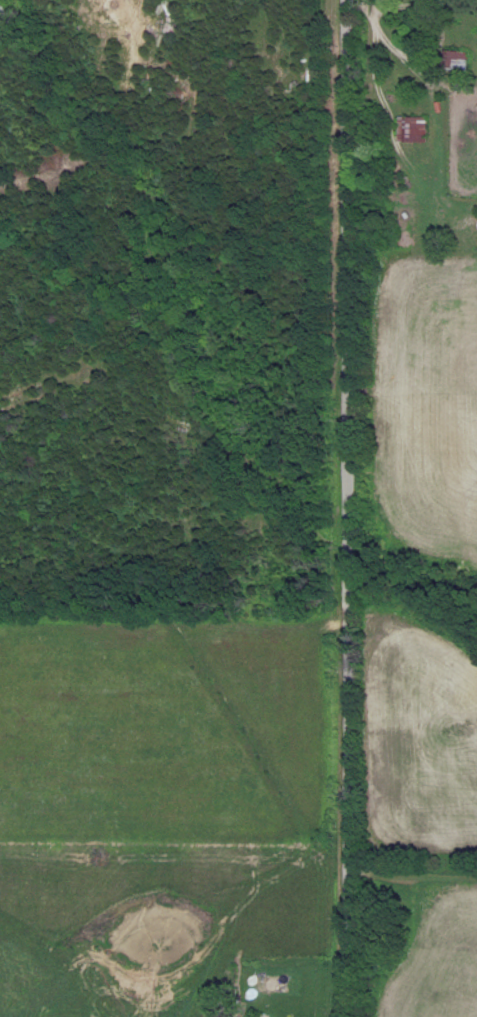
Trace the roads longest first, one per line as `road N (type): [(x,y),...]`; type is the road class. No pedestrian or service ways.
road 1 (residential): [(345,1016),(343,0)]

